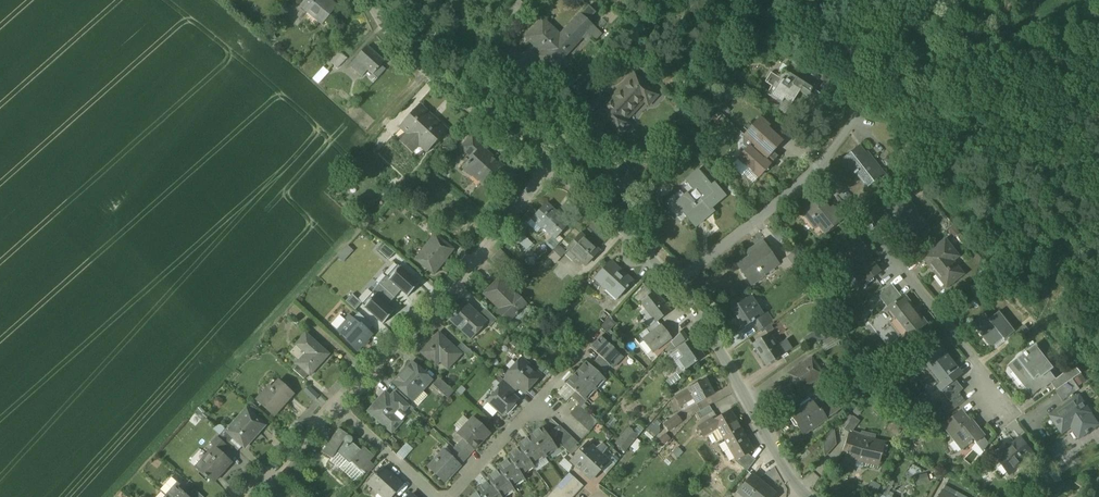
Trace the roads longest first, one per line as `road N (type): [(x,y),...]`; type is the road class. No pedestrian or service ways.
road 1 (residential): [(335,406),(458,286),(553,163)]
road 2 (unclassified): [(818,165),(975,363),(993,405)]
road 3 (unclassified): [(553,163),(404,48),(375,0)]
road 4 (unclassified): [(798,490),(676,281)]
road 5 (unclassified): [(676,281),(767,218),(818,165)]
road 6 (unclassified): [(676,281),(607,204),(553,163)]
road 7 (residential): [(335,406),(436,496)]
road 8 (residential): [(450,496),(541,400)]
road 9 (residential): [(253,496),(335,406)]

